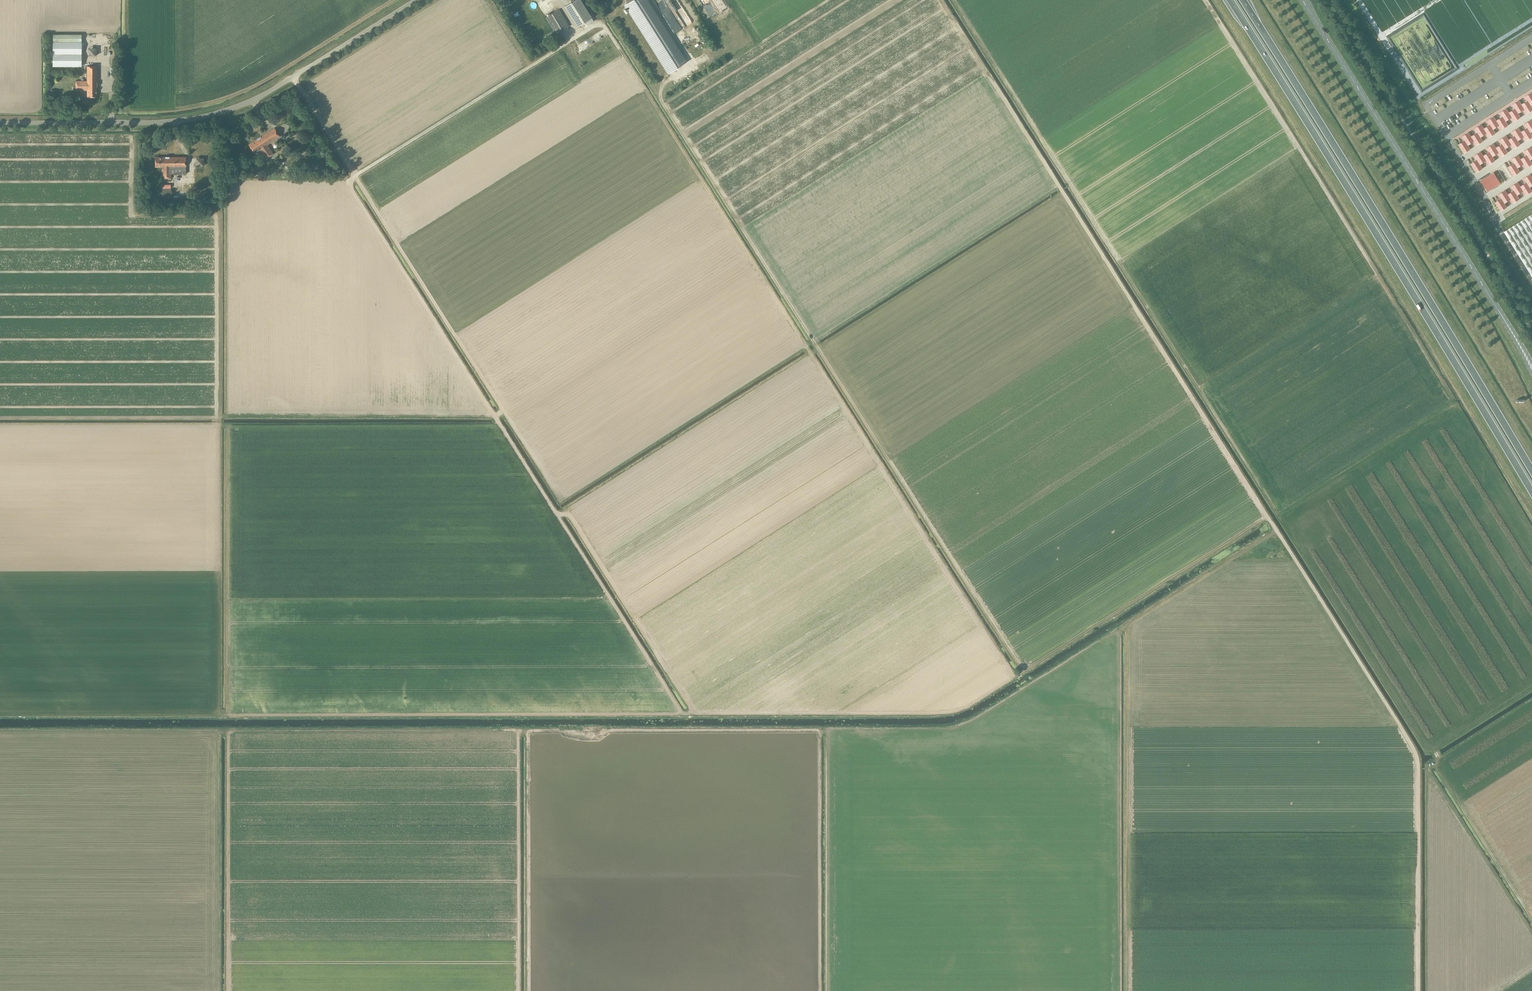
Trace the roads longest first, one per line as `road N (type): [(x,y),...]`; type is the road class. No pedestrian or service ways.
road 1 (trunk): [(1230,0),(1531,492)]
road 2 (trunk): [(1531,471),(1243,0)]
road 3 (unclassified): [(0,122),(168,122),(221,112),(260,96),(414,0)]
road 4 (secondary): [(1485,288),(1303,0)]

